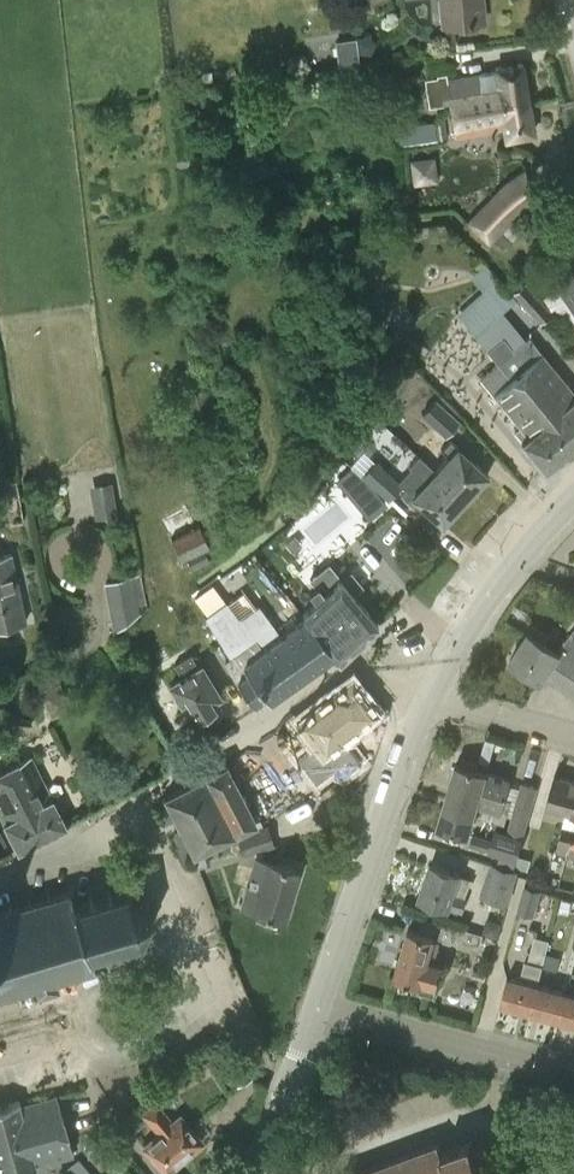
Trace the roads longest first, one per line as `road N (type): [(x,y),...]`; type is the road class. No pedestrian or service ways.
road 1 (residential): [(88,838),(350,665),(365,665),(424,697)]
road 2 (residential): [(315,1005),(424,697)]
road 3 (residential): [(573,1073),(315,1005)]
road 4 (residential): [(424,697),(478,607),(573,496)]
road 5 (residential): [(182,932),(210,1000),(136,1053),(104,1048),(94,1033)]
road 6 (residential): [(262,1173),(315,1005)]
road 7 (residential): [(573,738),(424,697)]
road 8 (residential): [(182,932),(89,991),(94,1033)]
road 9 (residential): [(88,838),(100,858),(151,865),(182,932)]

